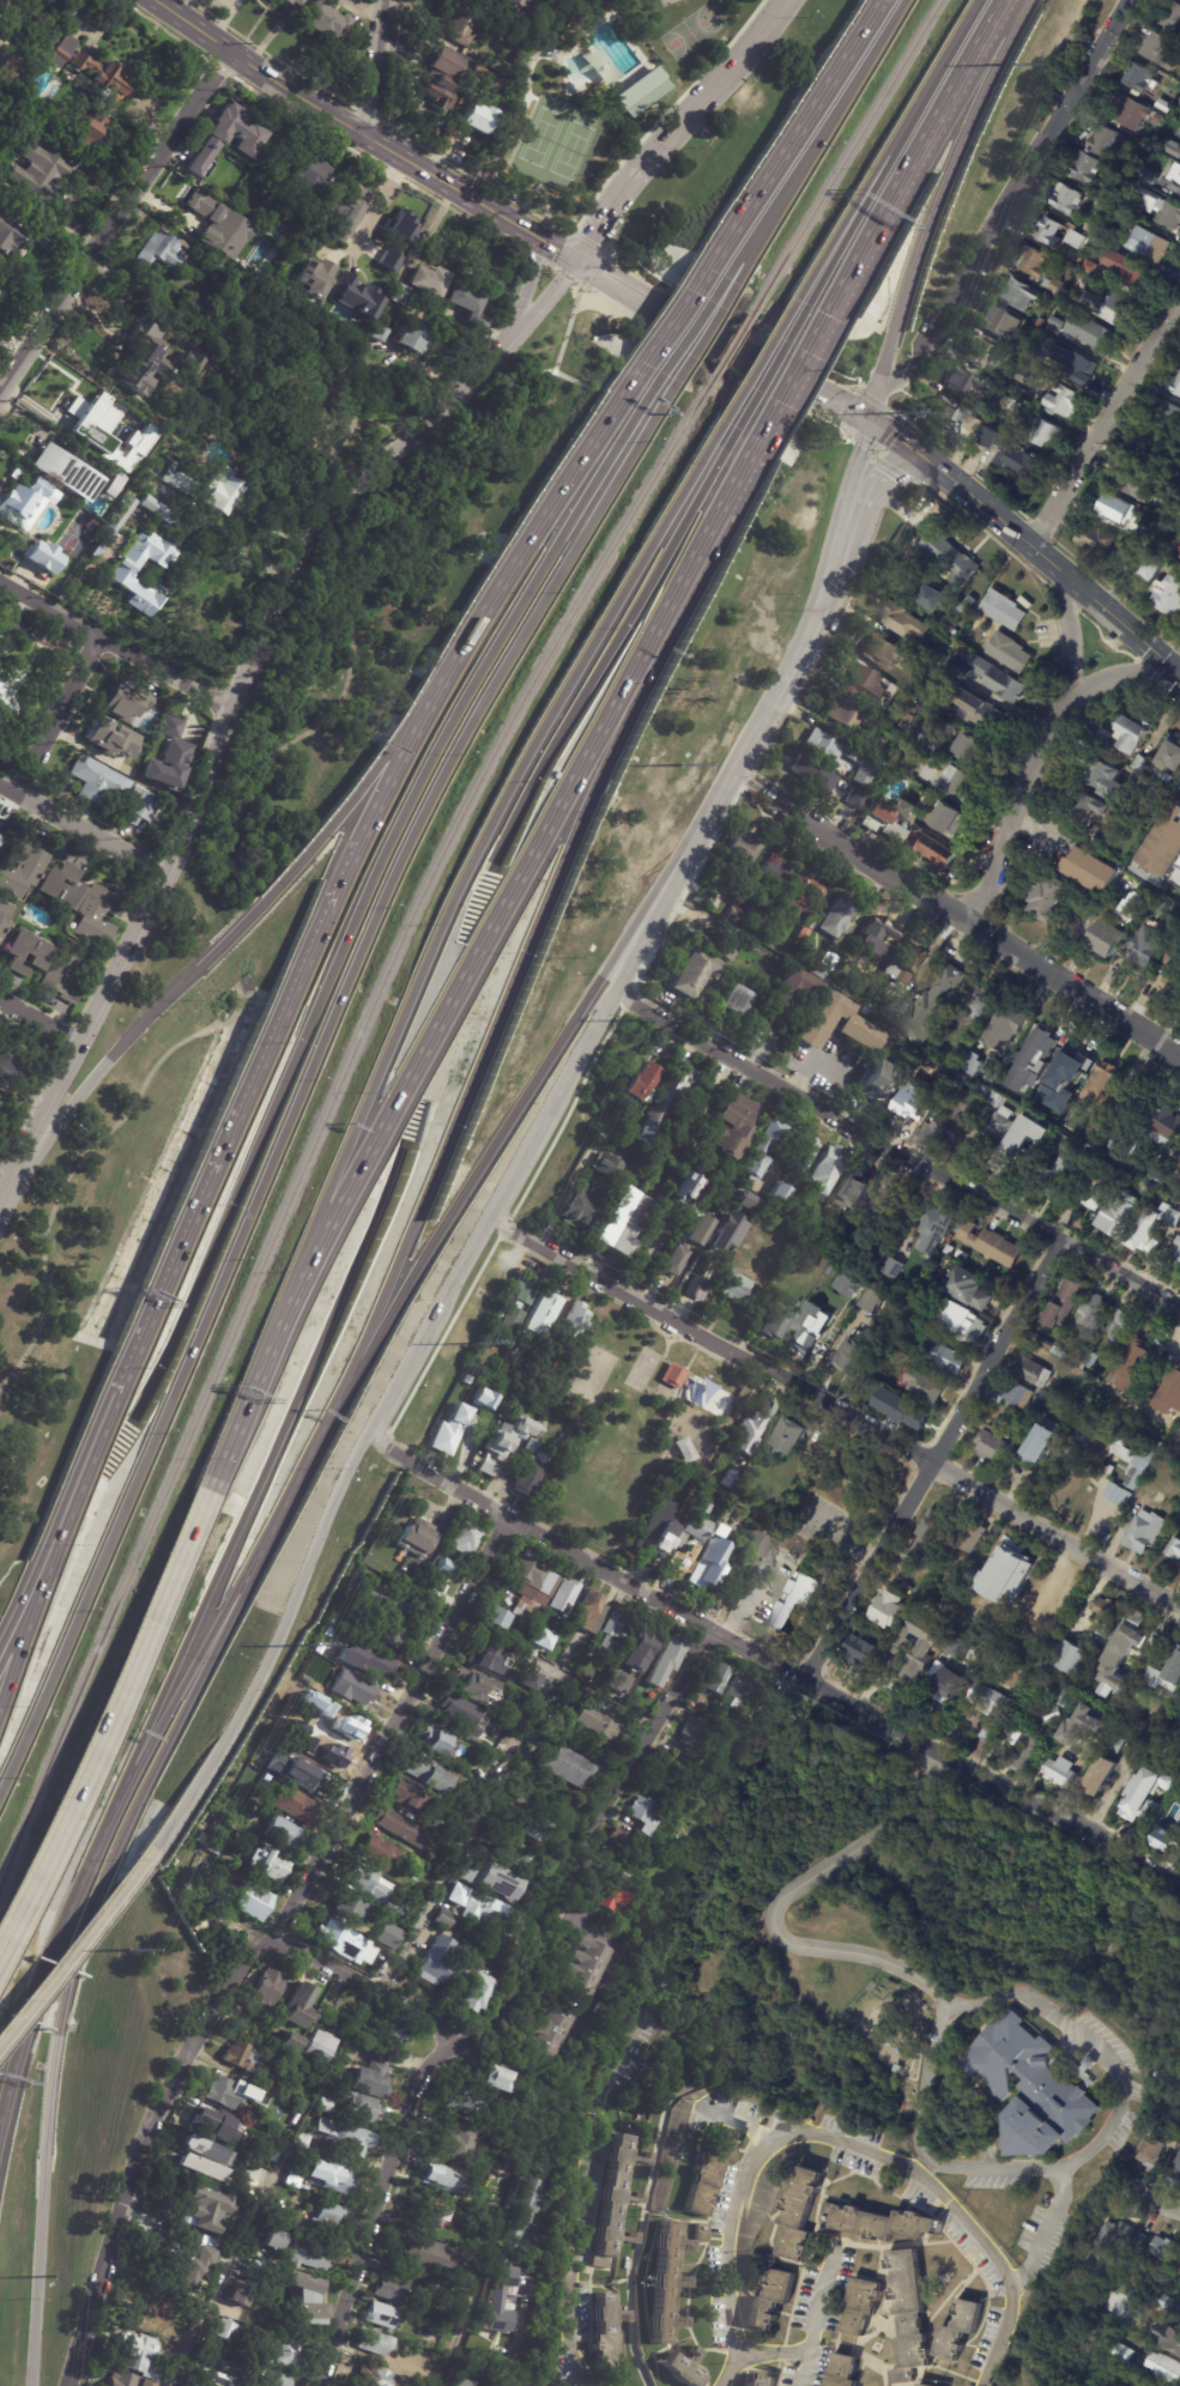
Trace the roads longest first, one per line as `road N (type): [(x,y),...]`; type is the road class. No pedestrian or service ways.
road 1 (motorway): [(672,388),(497,680),(405,854),(0,1794)]
road 2 (secondary): [(577,262),(474,383),(367,480),(311,546),(232,714),(169,879),(4,1200)]
road 3 (motorway): [(291,1302),(325,1200),(482,837),(728,414)]
road 4 (residential): [(1179,1887),(449,1485)]
road 5 (residential): [(1179,1605),(510,1230),(495,1205)]
road 6 (motorway): [(356,1371),(604,764),(627,680)]
road 7 (motorway): [(291,1302),(627,680)]
road 8 (motorway): [(127,1782),(406,1149)]
road 9 (residential): [(1179,1305),(636,1007),(621,980)]
road 10 (motorway): [(424,714),(280,885),(105,1062),(4,1200)]
road 11 (motorway): [(356,1371),(637,914),(696,841)]
road 12 (motorway): [(658,382),(468,692),(356,919)]
road 13 (motorway): [(31,2385),(56,2055),(72,1975),(119,1847)]
road 14 (motorway): [(356,919),(137,1419)]
road 15 (motorway): [(490,870),(541,764),(742,419)]
road 16 (residential): [(805,1681),(1057,1237)]
road 17 (motorway): [(359,842),(157,1297)]
road 18 (motorway): [(0,1940),(208,1492)]
road 19 (residential): [(70,2385),(139,2157),(202,2027),(259,1939)]
road 20 (residential): [(276,1942),(509,1519)]
road 21 (motorway): [(151,1851),(271,1655),(368,1427)]
road 22 (residential): [(881,388),(919,359),(1128,0)]
road 23 (residential): [(0,397),(225,47)]
road 24 (motorway): [(881,388),(940,188),(1019,0)]
road 25 (motorway): [(639,374),(424,714)]
road 26 (residential): [(519,1975),(710,1629)]
road 27 (motorway): [(0,2128),(60,1933),(127,1782)]
road 28 (residential): [(320,2385),(414,2091),(453,2046)]
road 29 (motorway): [(825,315),(1003,0)]
road 30 (primary): [(870,425),(577,262)]
road 31 (motorway): [(157,1297),(36,1594)]
road 32 (motorway): [(208,1655),(356,1371)]
road 33 (motorway): [(882,0),(713,260)]
road 34 (secondary): [(621,980),(768,710)]
road 35 (residential): [(1031,549),(1179,299)]
road 36 (motorway): [(627,680),(758,440)]
road 37 (motorway): [(906,0),(762,230)]
road 38 (residential): [(232,714),(0,577)]
road 39 (secondary): [(495,1205),(621,980)]
road 40 (secondary): [(368,1427),(495,1205)]
road 41 (tertiary): [(369,140),(156,0)]
road 42 (residential): [(1179,1058),(973,928)]
road 43 (tertiary): [(577,262),(369,140)]
road 44 (motorway): [(0,2039),(151,1851)]
road 45 (residential): [(973,928),(774,797)]
road 46 (residential): [(973,928),(1028,777),(1064,709)]
road 47 (primary): [(1053,567),(870,425)]
road 48 (residential): [(453,2046),(437,2023),(385,1992),(259,1939)]
road 49 (motorway): [(119,1847),(208,1655)]
road 50 (motorway): [(797,297),(908,119)]
road 51 (motorway): [(208,1492),(291,1302)]
road 52 (motorway): [(809,301),(908,119)]
road 53 (secondary): [(768,710),(822,605),(843,527)]
road 54 (residential): [(169,879),(0,782)]
road 55 (secondary): [(790,0),(672,139)]
road 56 (residential): [(16,791),(102,635)]
road 57 (primary): [(1179,677),(1053,567)]
road 58 (residential): [(514,2385),(539,2222)]
road 59 (secondary): [(672,139),(577,262)]
road 60 (motorway): [(127,1782),(208,1655)]
road 61 (residential): [(1053,567),(1070,637),(1064,709)]
road 62 (motorway): [(424,714),(359,842)]
road 63 (motorway): [(758,440),(825,315)]
road 64 (residential): [(369,140),(386,0)]
road 65 (motorway): [(908,119),(978,0)]
road 66 (motorway): [(744,271),(672,388)]
road 67 (motorway): [(733,267),(658,382)]
road 68 (motorway): [(713,260),(639,374)]
road 69 (motorway): [(728,414),(797,297)]
road 70 (motorway): [(742,419),(809,301)]
road 71 (primary): [(843,527),(890,467),(942,476)]
road 72 (residential): [(1064,709),(1108,678),(1179,681)]

